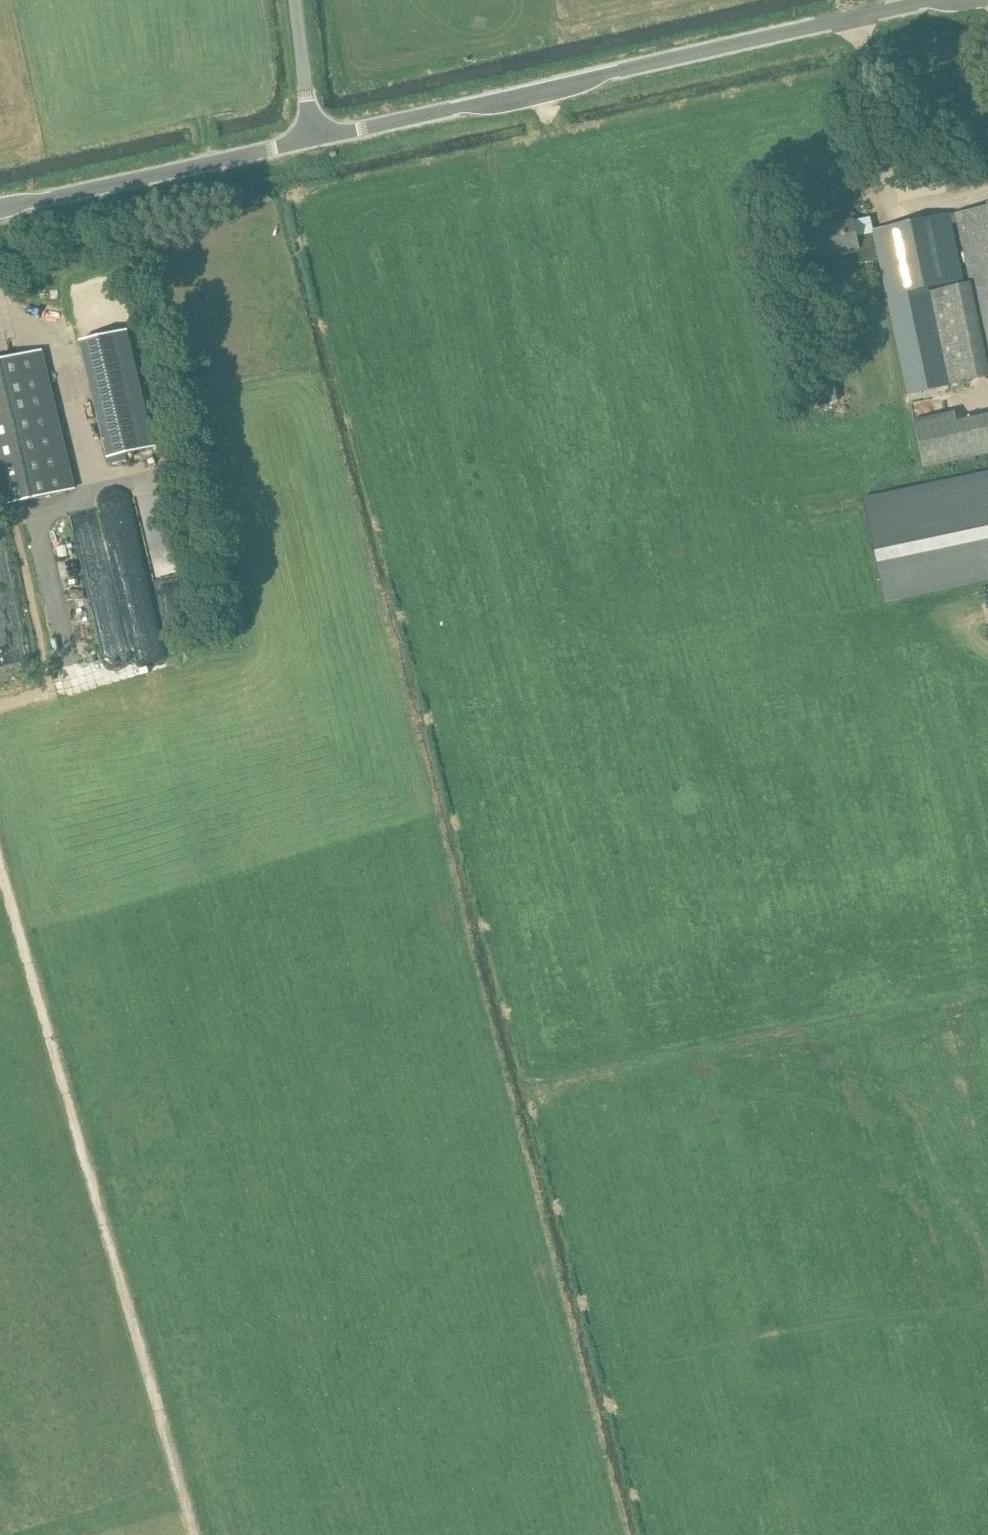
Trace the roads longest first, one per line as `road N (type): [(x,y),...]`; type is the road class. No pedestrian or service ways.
road 1 (unclassified): [(305,132),(912,0)]
road 2 (unclassified): [(0,201),(305,132)]
road 3 (unclassified): [(305,132),(289,0)]

